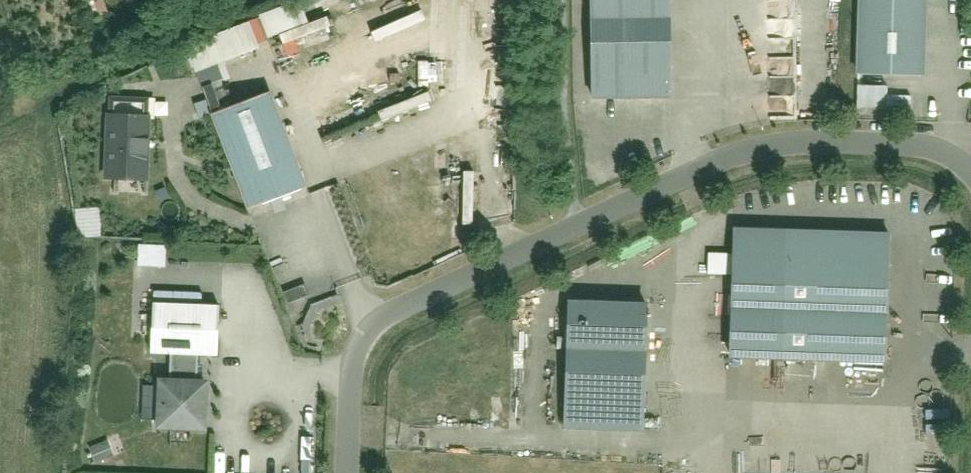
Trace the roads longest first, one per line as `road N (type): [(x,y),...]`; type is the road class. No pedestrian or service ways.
road 1 (unclassified): [(344,472),(353,365),(363,336),(391,316),(742,158),(835,142),(919,147),(970,174)]

